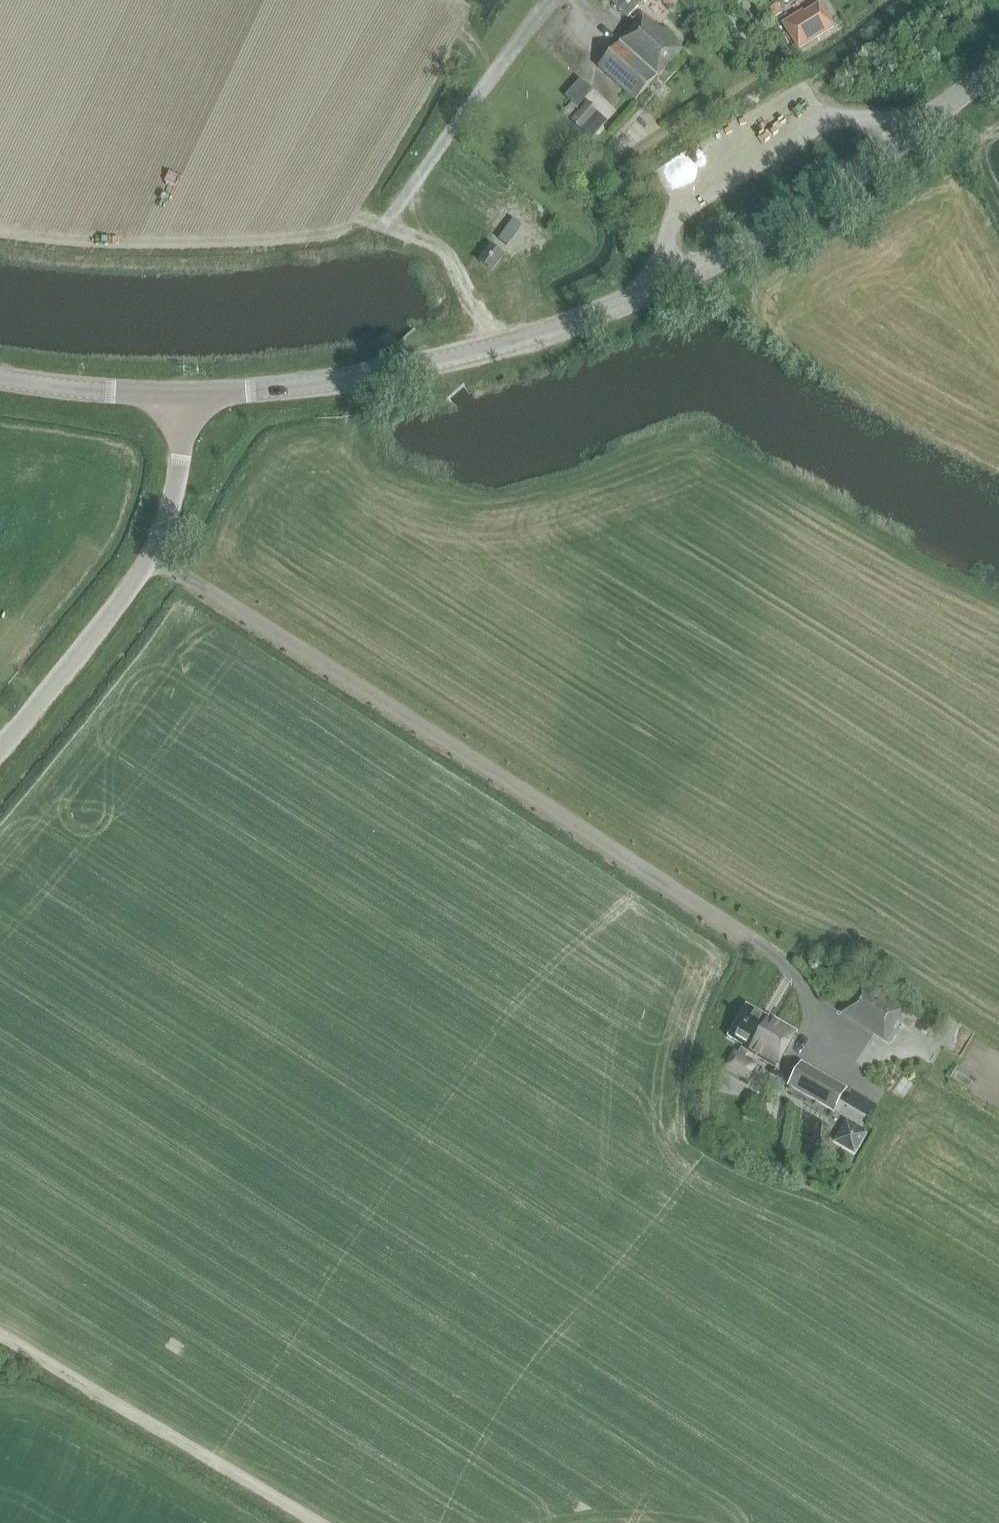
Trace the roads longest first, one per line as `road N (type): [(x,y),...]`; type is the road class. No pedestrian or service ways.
road 1 (secondary): [(191,394),(273,391),(415,365),(643,297),(751,243),(922,130),(998,67)]
road 2 (tertiary): [(0,747),(152,558),(179,472),(191,394)]
road 3 (residential): [(387,222),(550,0)]
road 4 (secondary): [(191,394),(0,377)]

